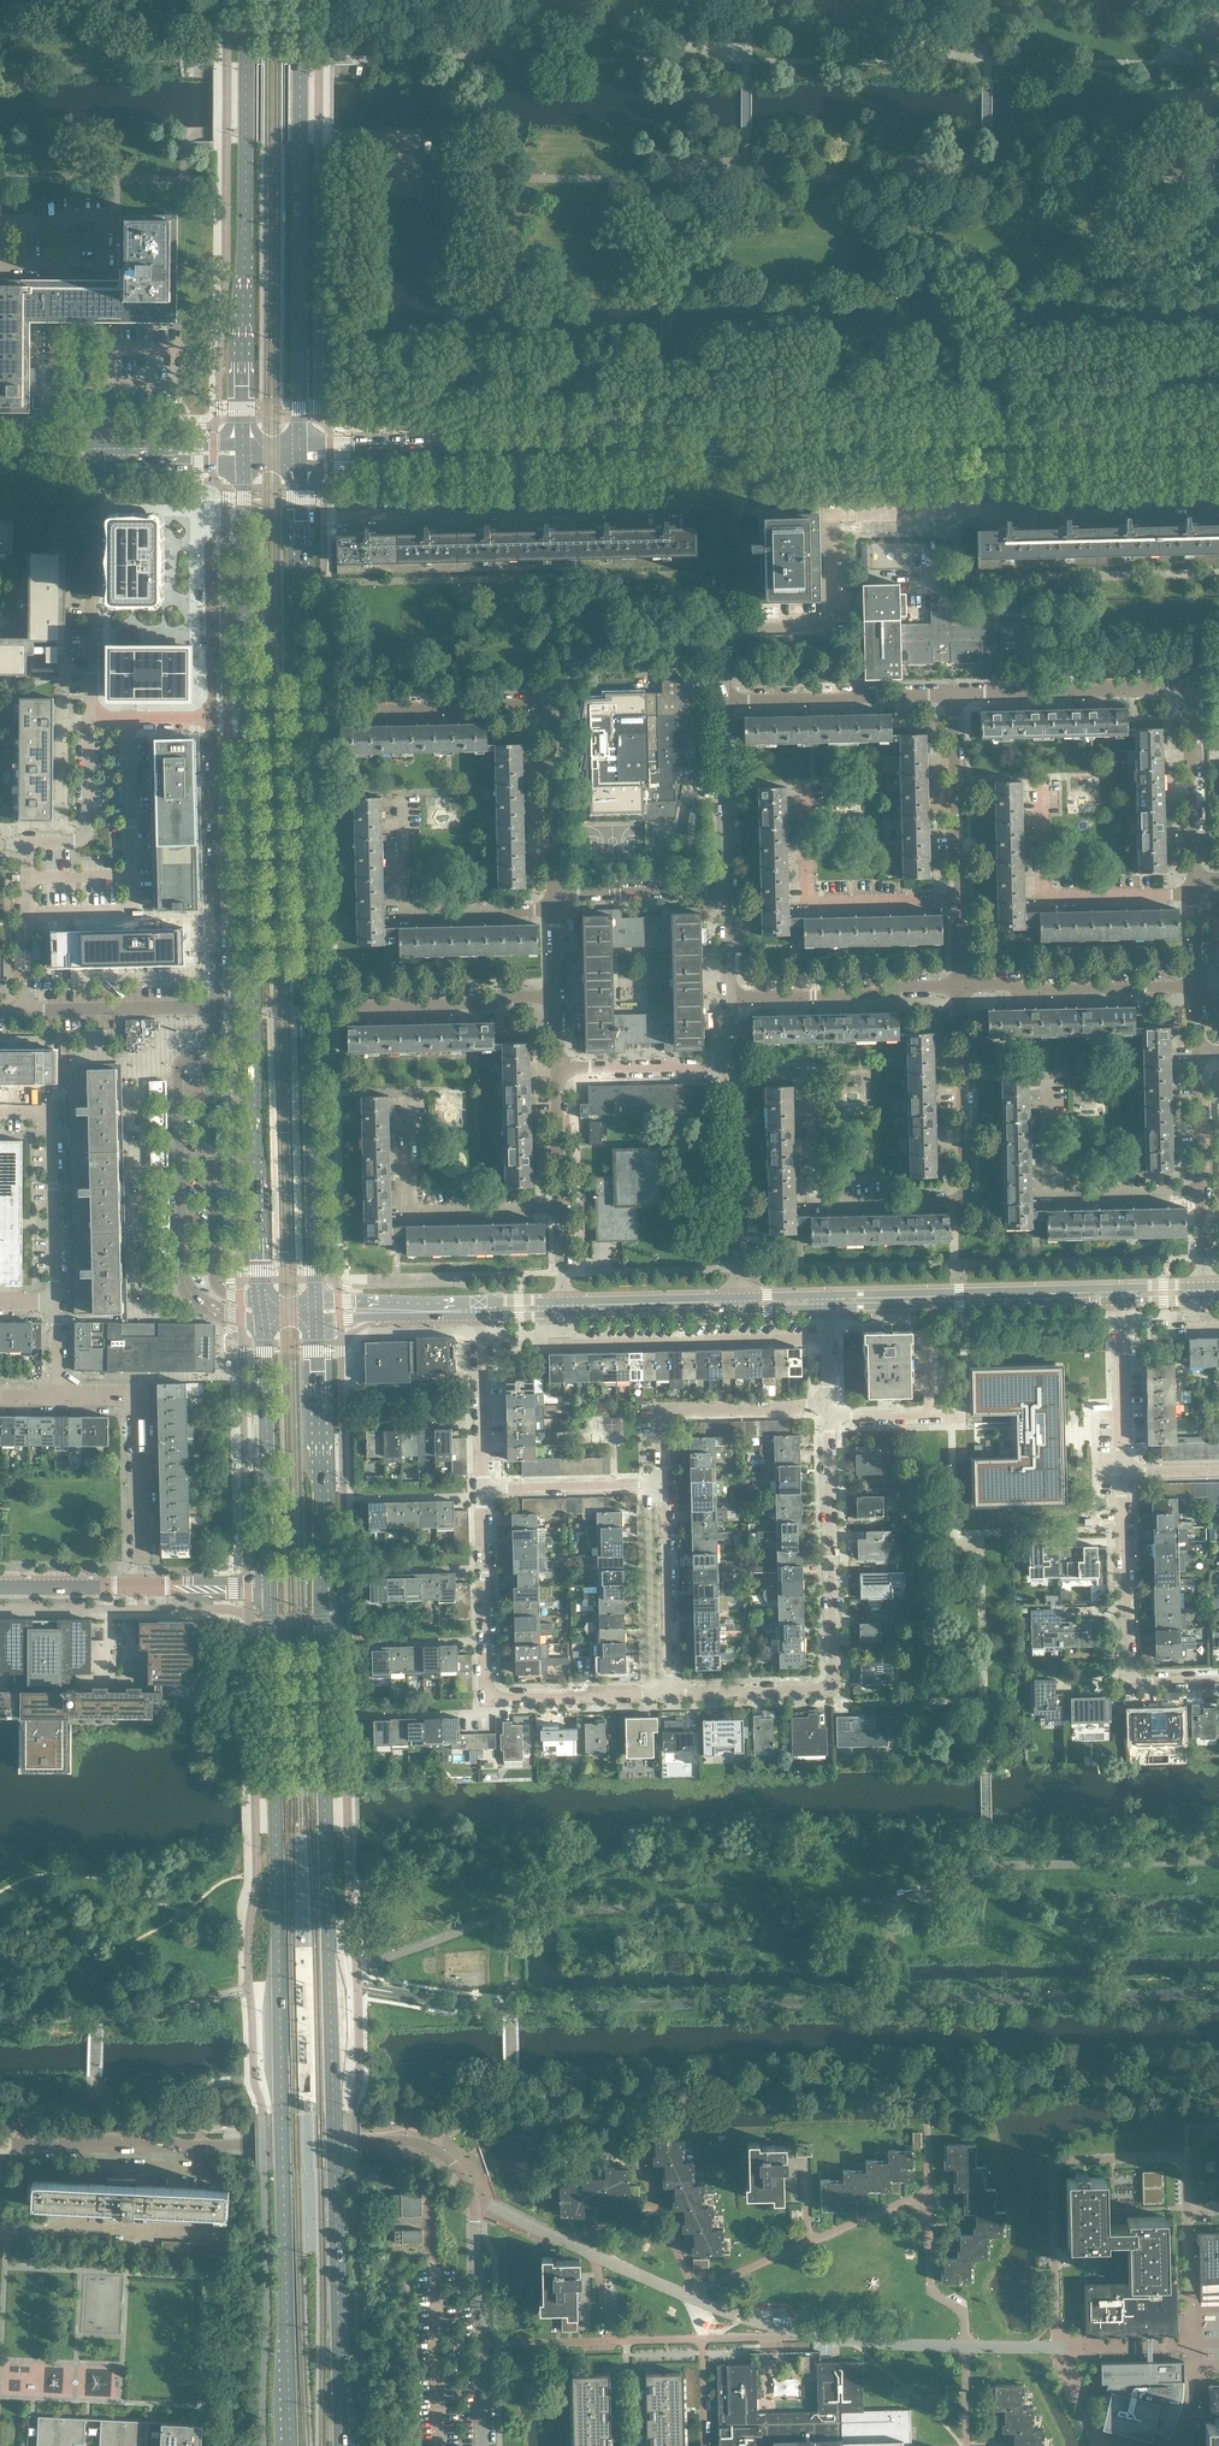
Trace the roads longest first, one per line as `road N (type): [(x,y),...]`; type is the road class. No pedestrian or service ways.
road 1 (secondary): [(339,2445),(317,1319)]
road 2 (secondary): [(271,1587),(287,2445)]
road 3 (secondary): [(316,1302),(300,464)]
road 4 (secondary): [(243,464),(261,1300)]
road 5 (residential): [(1191,2355),(1187,2160),(1164,2159),(1066,2158),(1055,2166),(1056,2348)]
road 6 (unclassified): [(0,2146),(403,2140),(457,2169),(474,2205)]
road 7 (secondary): [(1218,439),(717,441)]
road 8 (secondary): [(717,461),(1218,460)]
road 9 (secondary): [(247,0),(243,445)]
road 10 (secondary): [(300,444),(301,0)]
road 11 (residential): [(953,695),(1191,689),(1193,880)]
road 12 (secondary): [(300,464),(717,461)]
road 13 (secondary): [(717,441),(300,444)]
road 14 (residential): [(554,894),(550,713),(531,705),(338,709)]
road 15 (residential): [(668,1693),(489,1698),(483,1489)]
road 16 (residential): [(342,520),(718,511)]
road 17 (residential): [(966,1195),(815,1203),(812,1079),(735,1079)]
road 18 (residential): [(27,1011),(28,842),(88,836),(90,719)]
road 19 (residential): [(562,1313),(564,1344),(829,1338)]
road 20 (tertiary): [(1120,1288),(828,1295)]
road 21 (tertiary): [(828,1308),(1120,1301)]
road 22 (residential): [(212,719),(216,1008)]
road 23 (residential): [(141,1585),(140,1394),(58,1395)]
road 24 (residential): [(833,1687),(830,1417)]
road 25 (secondary): [(262,1318),(271,1587)]
road 26 (residential): [(553,908),(402,911),(400,793)]
road 27 (residential): [(1201,1193),(1050,1199),(1048,1082)]
road 28 (residential): [(958,900),(808,903),(806,789)]
road 29 (residential): [(560,1208),(410,1210),(407,1097)]
road 30 (residential): [(1194,895),(1054,899),(1043,890),(1042,787)]
road 31 (residential): [(56,1303),(51,1110),(0,1110)]
road 32 (residential): [(664,1486),(663,1410),(830,1407)]
road 33 (tertiary): [(243,445),(0,444)]
road 34 (residential): [(960,986),(1196,986)]
road 35 (residential): [(731,998),(960,986)]
road 36 (residential): [(725,700),(953,695)]
road 37 (residential): [(736,1297),(735,1079)]
road 38 (residential): [(90,719),(91,504)]
road 39 (residential): [(204,1056),(178,1067),(182,1251)]
road 40 (residential): [(725,629),(826,628),(833,517)]
road 41 (residential): [(966,1195),(960,986)]
road 42 (residential): [(668,1693),(664,1486)]
road 43 (residential): [(958,900),(953,695)]
road 44 (residential): [(351,1007),(554,996)]
road 45 (residential): [(1132,1673),(1125,1471)]
road 46 (residential): [(215,1251),(204,1056)]
road 47 (residential): [(729,890),(725,700)]
road 48 (residential): [(27,1011),(216,1008)]
road 49 (residential): [(557,1068),(710,1065),(735,1079)]
road 50 (residential): [(483,1489),(664,1486)]
road 51 (residential): [(554,894),(729,890)]
road 52 (tertiary): [(736,1297),(562,1301)]
road 53 (tertiary): [(562,1313),(736,1311)]
road 54 (residential): [(483,1489),(481,1315)]
road 55 (residential): [(966,2346),(964,2312),(931,2291),(928,2191)]
road 56 (residential): [(1125,1471),(1120,1301)]
road 57 (tertiary): [(482,1303),(316,1302)]
road 58 (residential): [(833,1687),(668,1693)]
road 59 (tertiary): [(317,1319),(481,1315)]
road 60 (residential): [(813,2340),(966,2346)]
road 61 (tertiary): [(93,464),(243,464)]
road 62 (tertiary): [(0,1585),(141,1585)]
road 63 (residential): [(560,1208),(557,1068)]
road 64 (residential): [(1197,1054),(1201,1193)]
road 65 (residential): [(968,1415),(830,1417)]
road 66 (residential): [(1056,2348),(1169,2347),(1191,2355)]
road 67 (unclassified): [(474,2205),(483,2341)]
road 68 (residential): [(483,2341),(614,2341)]
road 69 (residential): [(809,2242),(704,2287),(694,2300)]
road 70 (tertiary): [(141,1585),(271,1587)]
road 71 (residential): [(928,2191),(809,2242)]
road 72 (residential): [(813,2340),(694,2300)]
road 73 (residential): [(212,719),(90,719)]
road 74 (residential): [(182,1251),(184,1282),(201,1303),(262,1318)]

